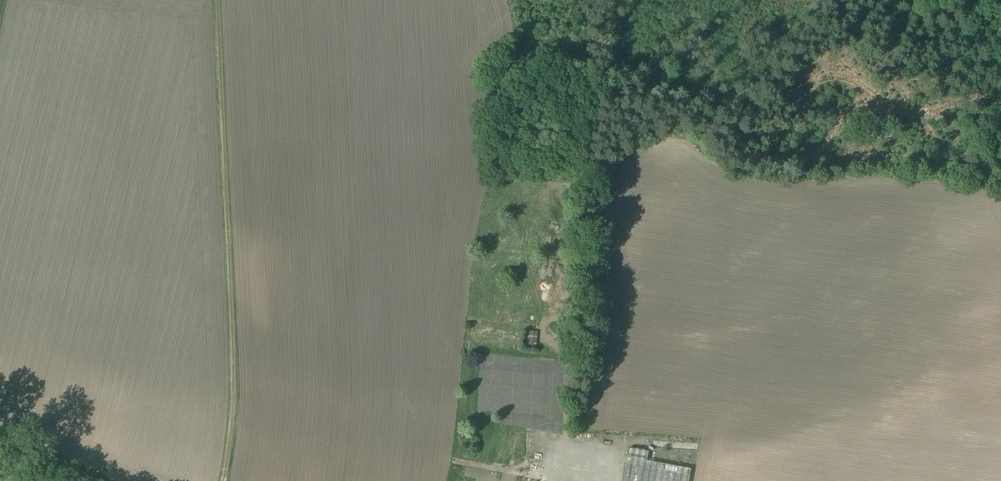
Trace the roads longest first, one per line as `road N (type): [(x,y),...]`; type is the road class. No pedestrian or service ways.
road 1 (track): [(216,0),(235,410),(224,480)]

